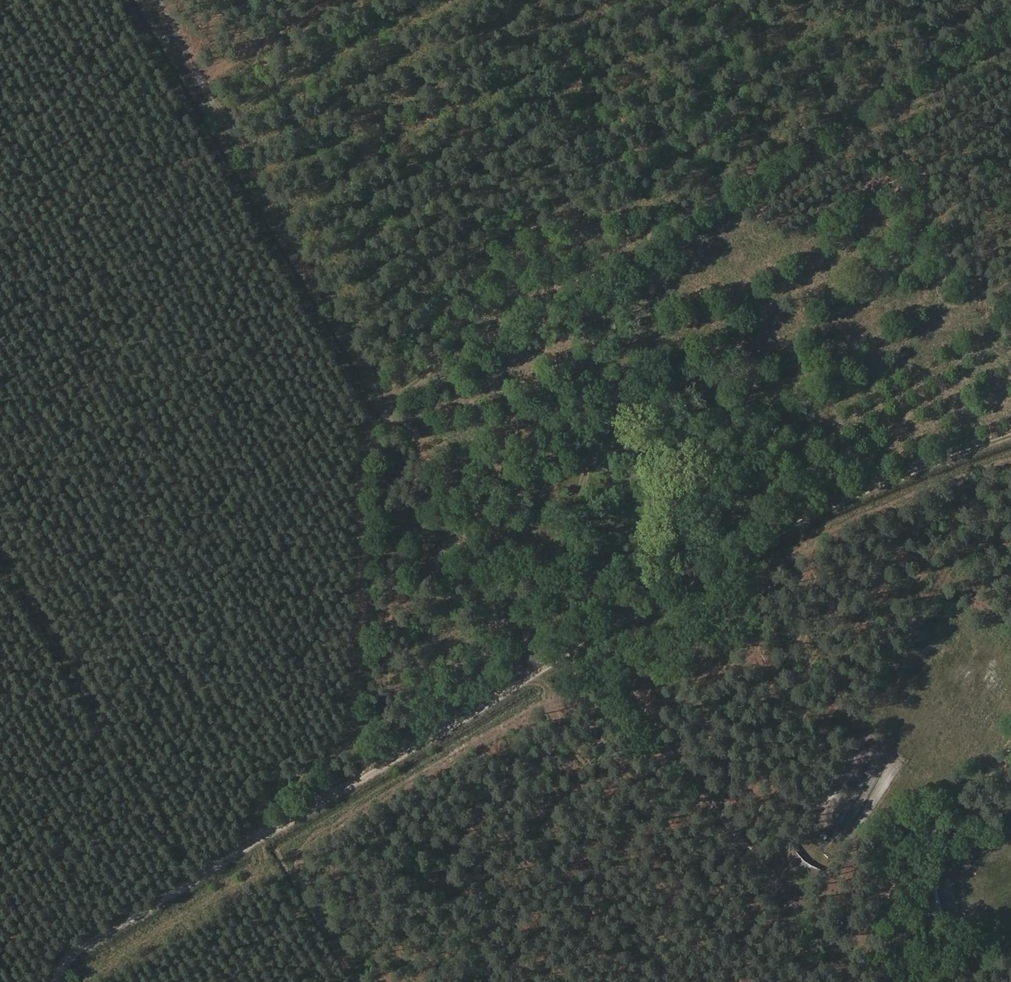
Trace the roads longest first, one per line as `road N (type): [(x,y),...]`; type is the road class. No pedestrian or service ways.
road 1 (track): [(60,981),(97,939),(552,662),(813,517),(1010,434)]
road 2 (track): [(168,0),(393,401),(368,448),(370,675),(349,785)]
road 3 (track): [(0,524),(211,869)]
road 4 (track): [(368,981),(279,827)]

